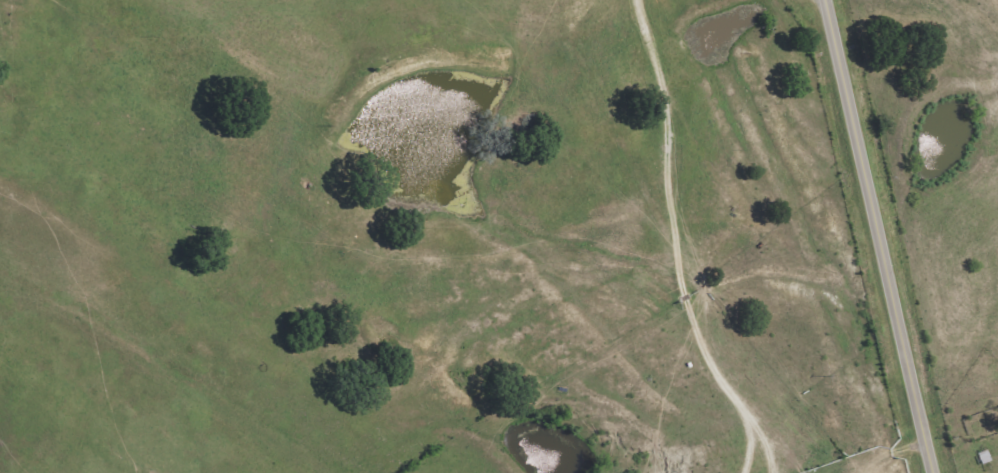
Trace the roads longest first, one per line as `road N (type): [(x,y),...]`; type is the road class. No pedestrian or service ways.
road 1 (residential): [(917,416),(680,425),(603,402),(414,401),(375,382),(351,387),(264,340),(83,84)]
road 2 (secondary): [(931,472),(824,0)]

